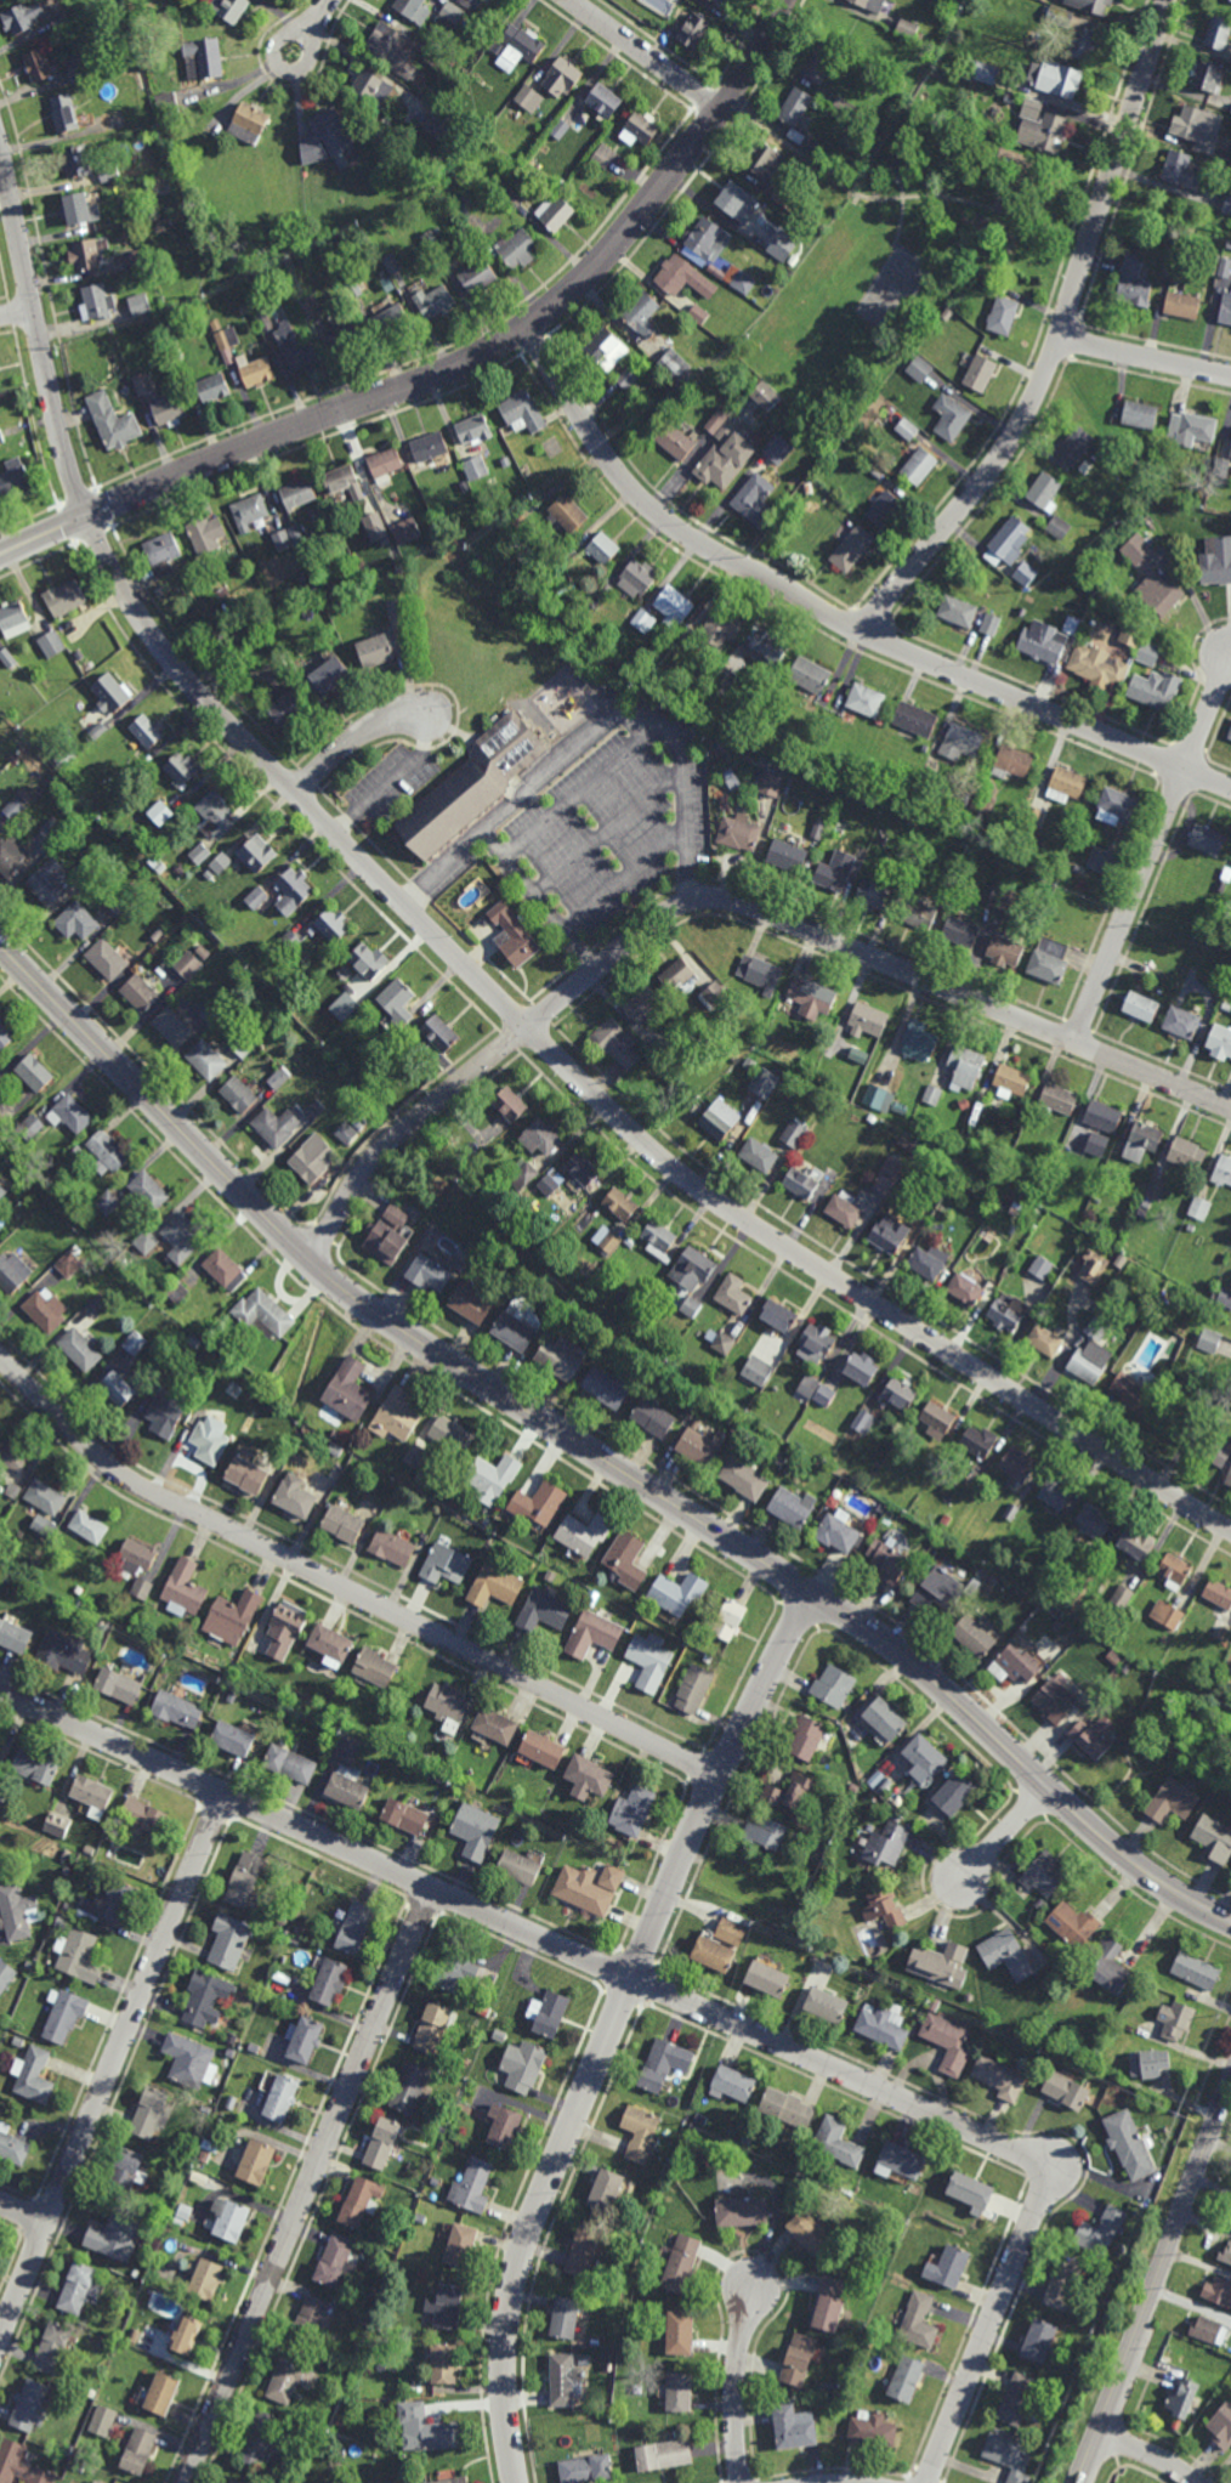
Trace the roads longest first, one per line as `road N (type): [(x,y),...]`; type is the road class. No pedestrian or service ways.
road 1 (residential): [(1230,1532),(693,1185),(526,1028),(189,681),(120,589),(85,517),(52,404),(0,149)]
road 2 (tertiary): [(1230,1924),(1138,1869),(929,1676),(857,1622),(328,1280),(0,945)]
road 3 (residential): [(927,2482),(1040,2200),(1037,2164),(0,1690)]
road 4 (residential): [(1230,1108),(762,911),(698,902),(646,928),(378,1152),(330,1225),(316,1269)]
road 5 (residential): [(786,0),(722,112),(585,279),(526,329),(442,374),(208,464),(0,556)]
road 6 (residential): [(810,1592),(632,1980),(526,2245),(505,2323),(517,2482)]
road 7 (residential): [(1230,790),(862,635),(683,534),(613,466),(526,329)]
road 8 (residential): [(721,1778),(143,1487),(0,1360)]
road 9 (residential): [(1168,0),(1061,340),(1034,401),(988,476),(862,635)]
road 10 (residential): [(431,1889),(186,2482)]
road 11 (residential): [(226,1795),(0,2333)]
road 12 (residential): [(1230,2086),(1077,2482)]
road 13 (residential): [(1074,1043),(1230,660)]
road 14 (residential): [(750,2295),(736,2371),(742,2482)]
road 15 (residential): [(722,112),(571,0)]
road 16 (residential): [(1061,340),(1230,377)]
road 17 (residential): [(295,792),(379,726),(432,719)]
road 18 (residential): [(1048,1786),(965,1878)]
road 19 (residential): [(299,72),(277,64),(274,45),(284,35),(308,41),(311,59),(299,72)]

